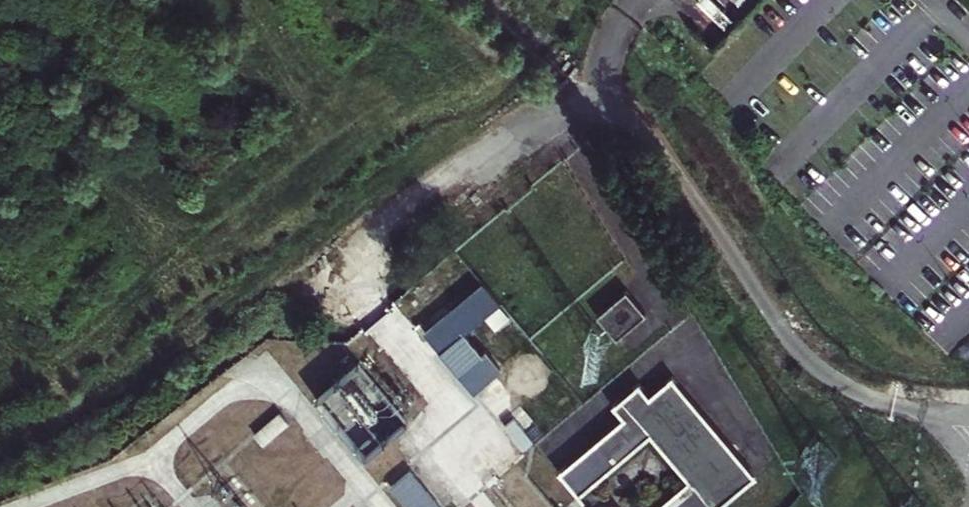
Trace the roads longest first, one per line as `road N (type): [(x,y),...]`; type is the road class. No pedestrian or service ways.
road 1 (unclassified): [(968,431),(814,370),(652,141),(594,106),(548,113)]
road 2 (unclassified): [(343,246),(92,429),(0,471)]
road 3 (unclassified): [(548,113),(343,246)]

